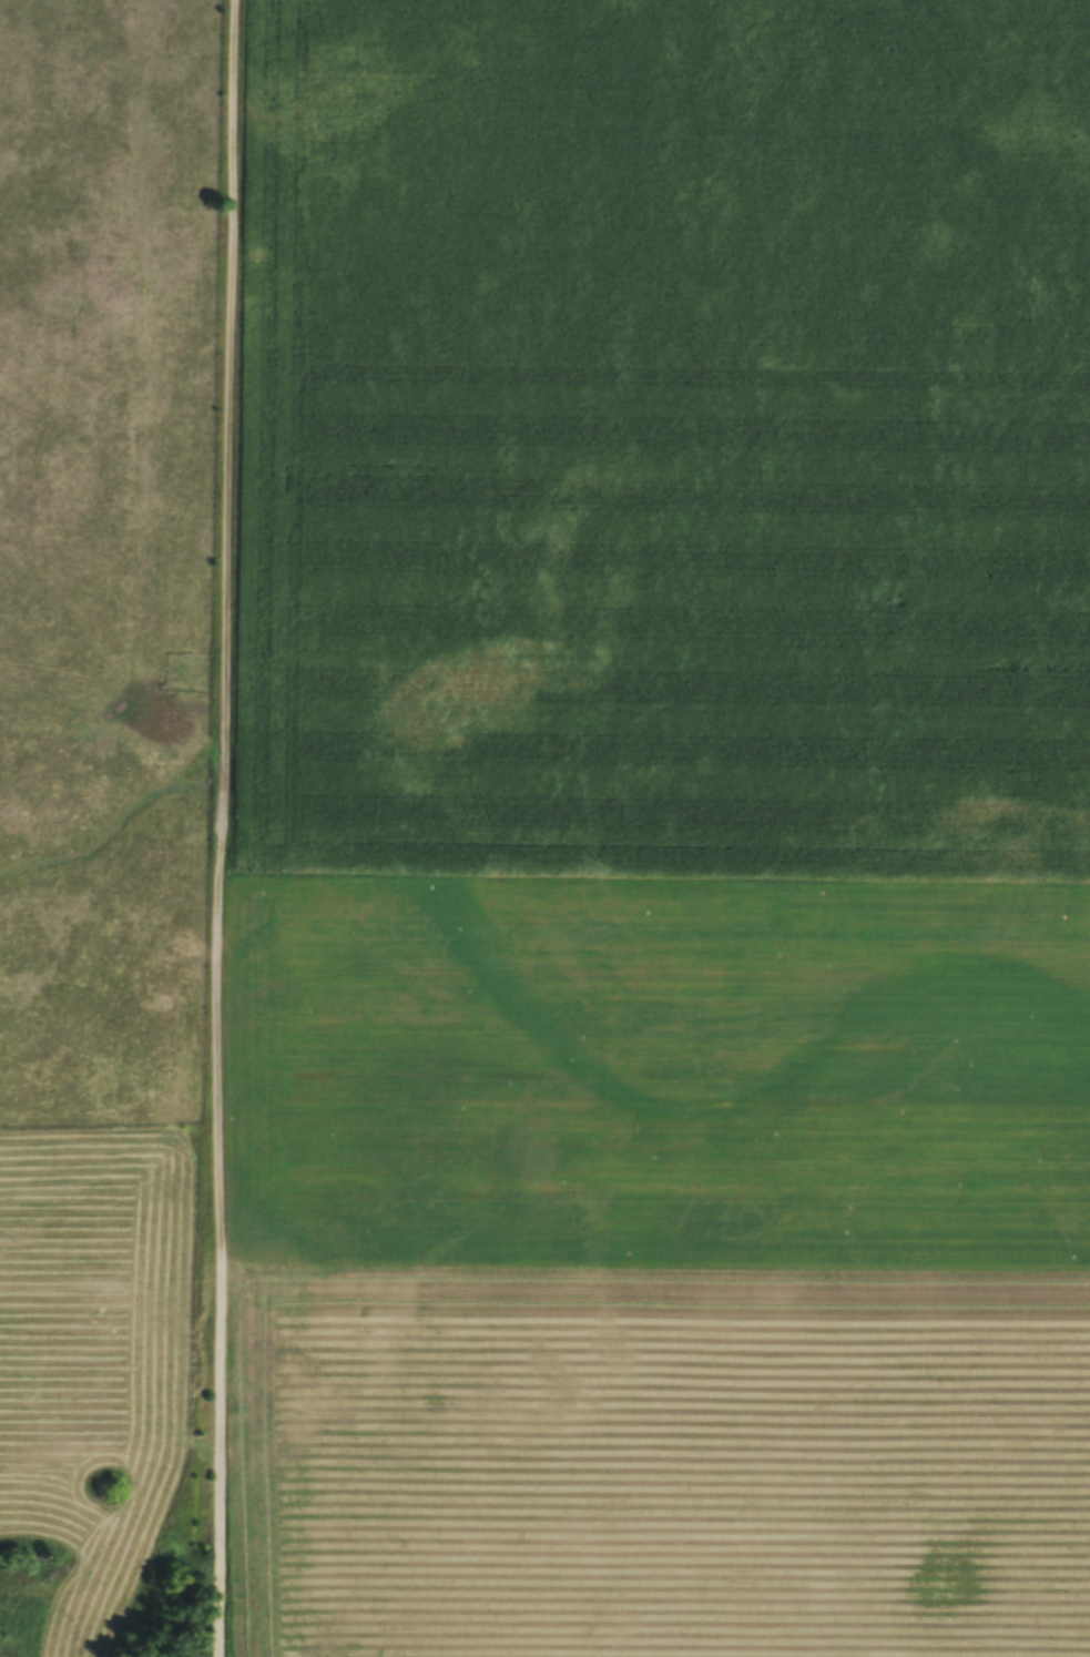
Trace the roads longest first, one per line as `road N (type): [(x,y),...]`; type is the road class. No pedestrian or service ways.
road 1 (track): [(215,1656),(243,0)]

